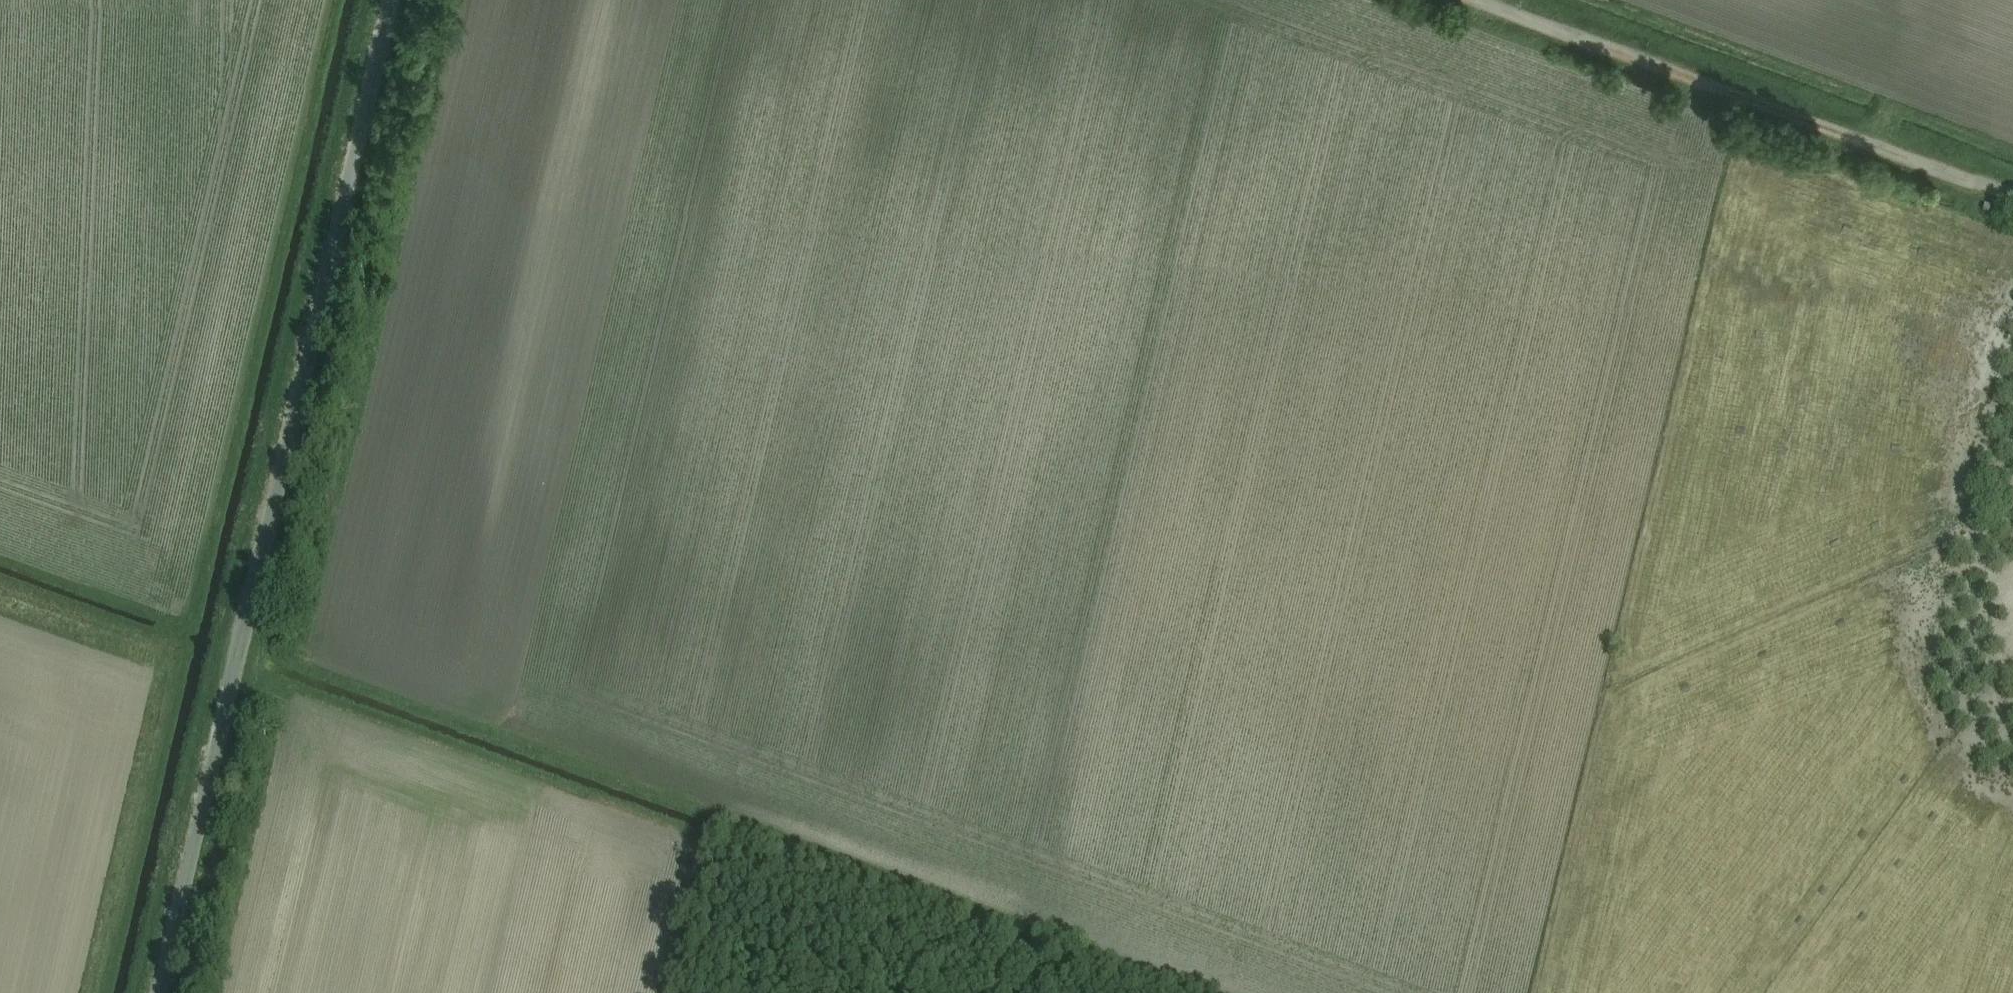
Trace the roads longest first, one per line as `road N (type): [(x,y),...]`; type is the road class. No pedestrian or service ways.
road 1 (unclassified): [(156,992),(389,0)]
road 2 (unclassified): [(1470,0),(2012,199)]

